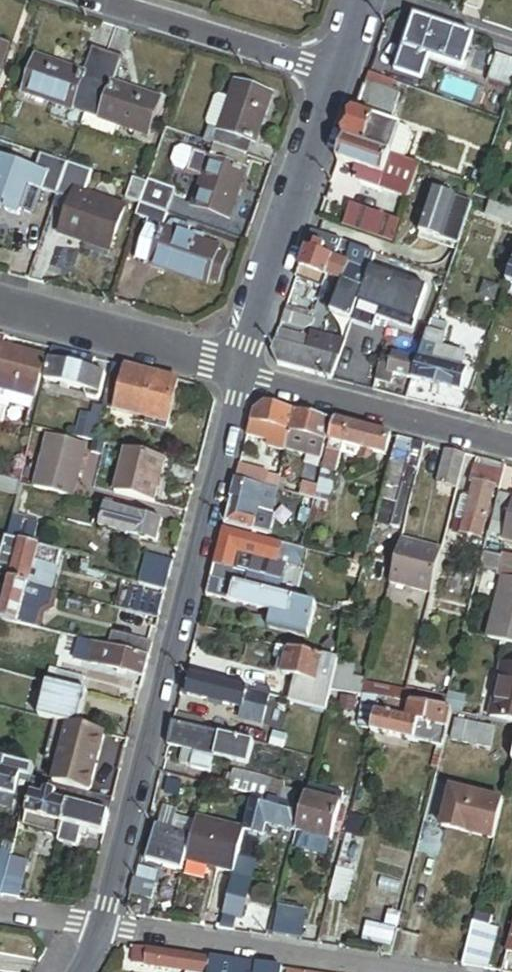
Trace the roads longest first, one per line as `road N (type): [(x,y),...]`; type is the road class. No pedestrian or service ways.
road 1 (residential): [(104,931),(244,379)]
road 2 (residential): [(244,379),(335,74)]
road 3 (residential): [(244,379),(511,448)]
road 4 (residential): [(104,931),(373,971)]
road 5 (residential): [(0,316),(244,379)]
road 6 (residential): [(96,0),(335,74)]

